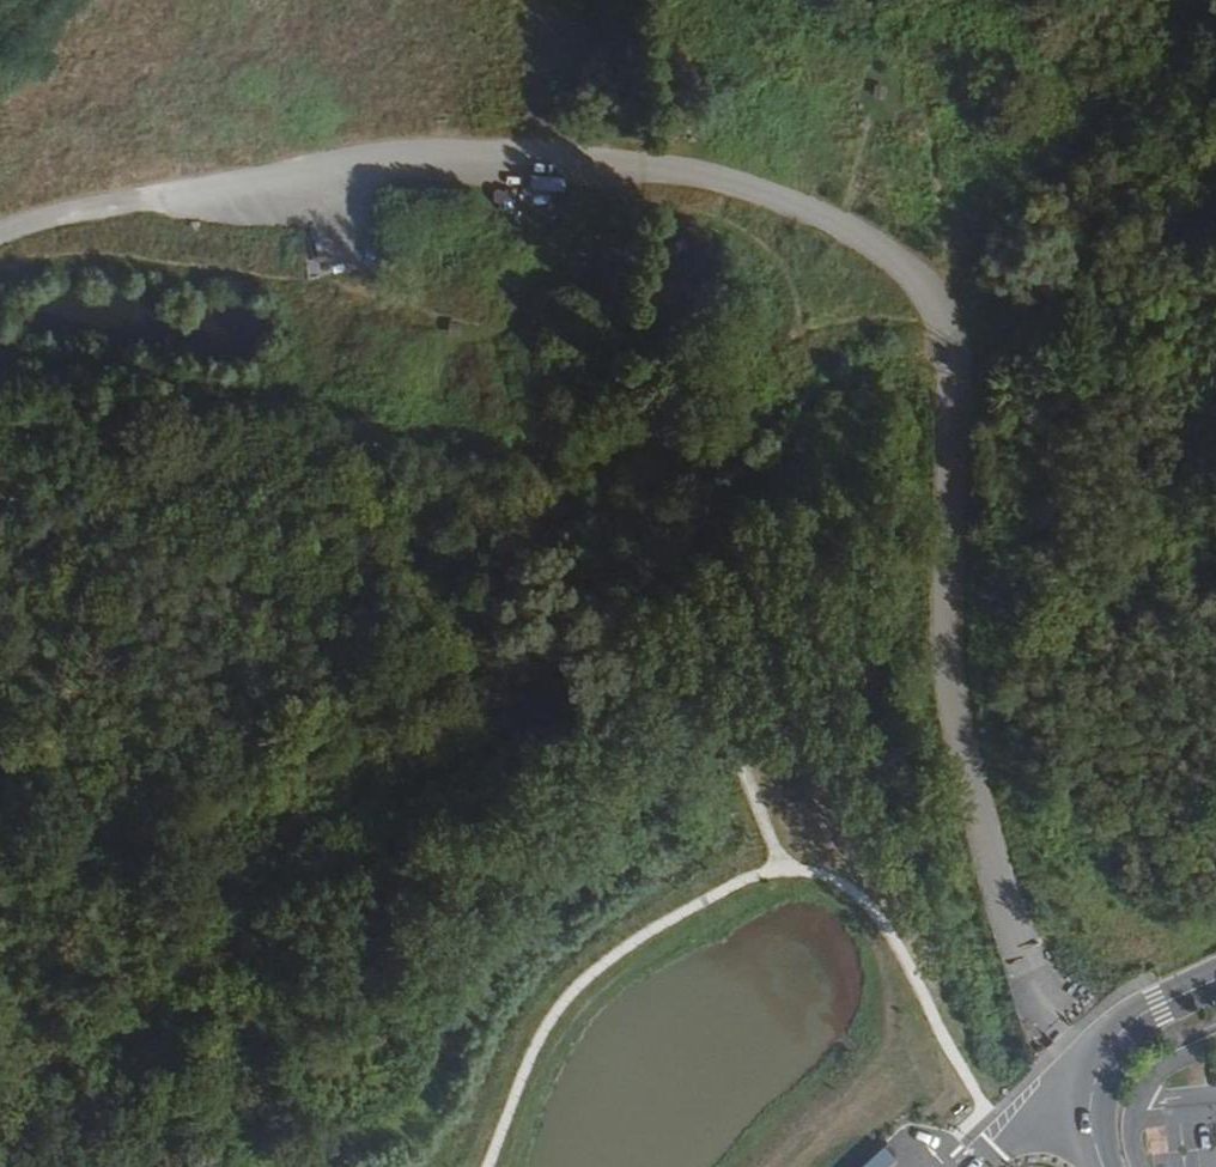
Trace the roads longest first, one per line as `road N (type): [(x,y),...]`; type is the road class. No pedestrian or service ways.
road 1 (unclassified): [(0,233),(308,168),(423,151),(525,151),(717,177),(788,199),(898,256),(937,302),(951,352),(949,639),(965,754),(1025,950),(1097,1071)]
road 2 (unclassified): [(1215,979),(1127,1025),(1097,1071)]

